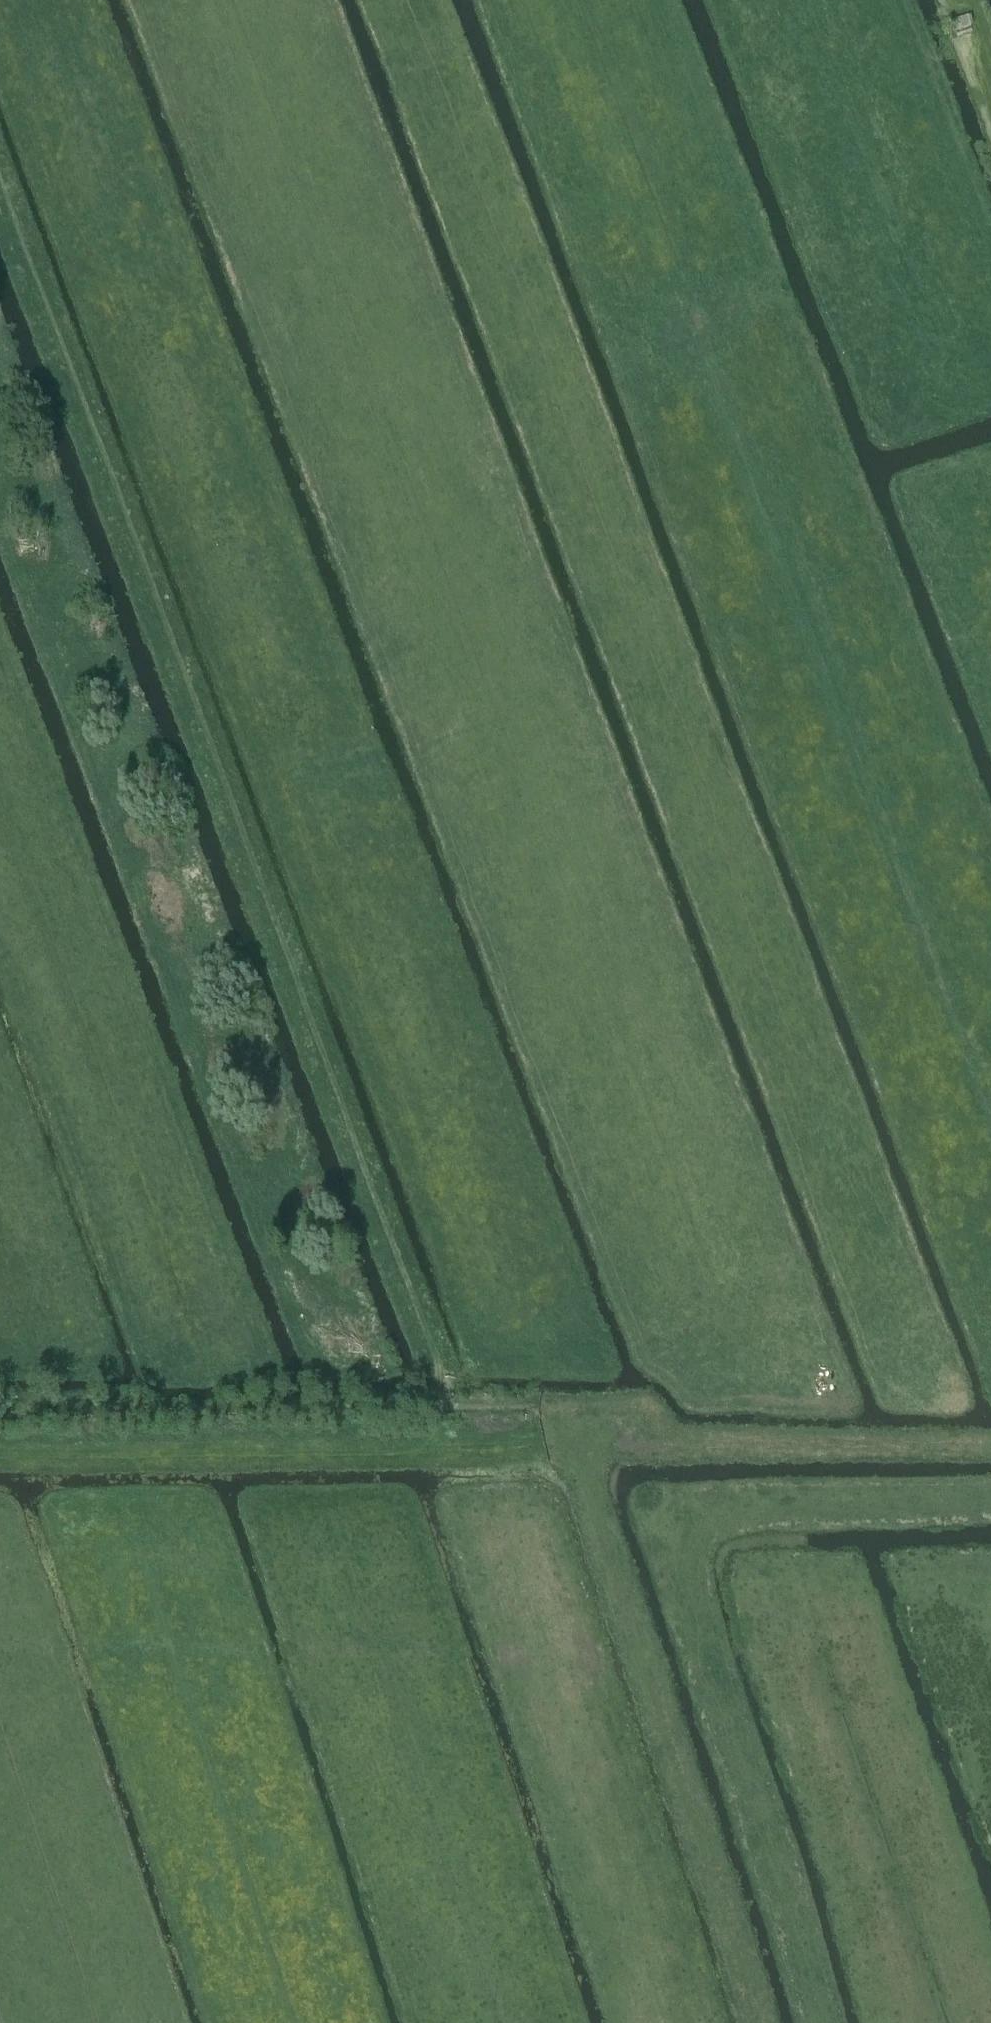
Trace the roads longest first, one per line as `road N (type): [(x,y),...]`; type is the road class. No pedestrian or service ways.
road 1 (track): [(442,1411),(439,1383),(278,975),(188,700),(0,186)]

